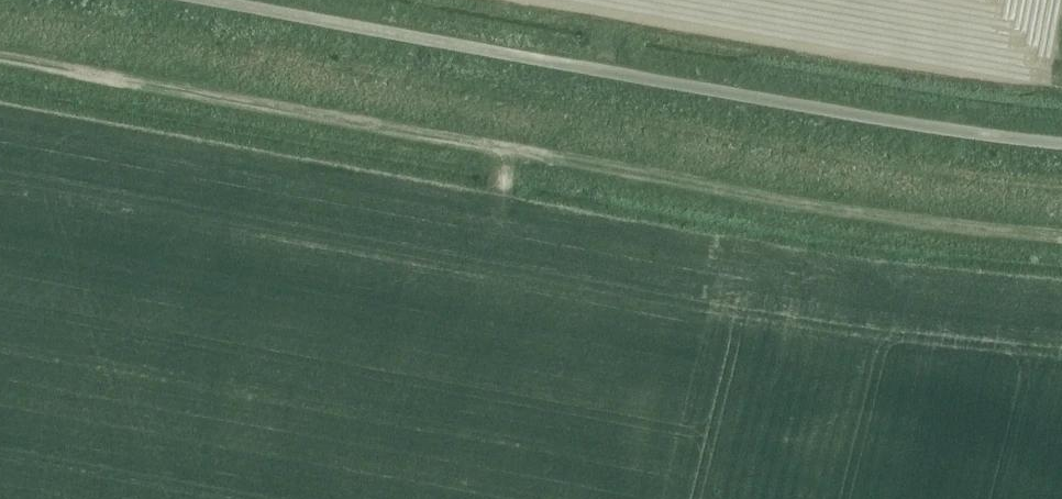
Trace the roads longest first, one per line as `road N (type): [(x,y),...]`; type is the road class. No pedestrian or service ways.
road 1 (track): [(0,60),(877,222),(1061,240)]
road 2 (unclassified): [(1061,150),(882,129),(181,0)]

